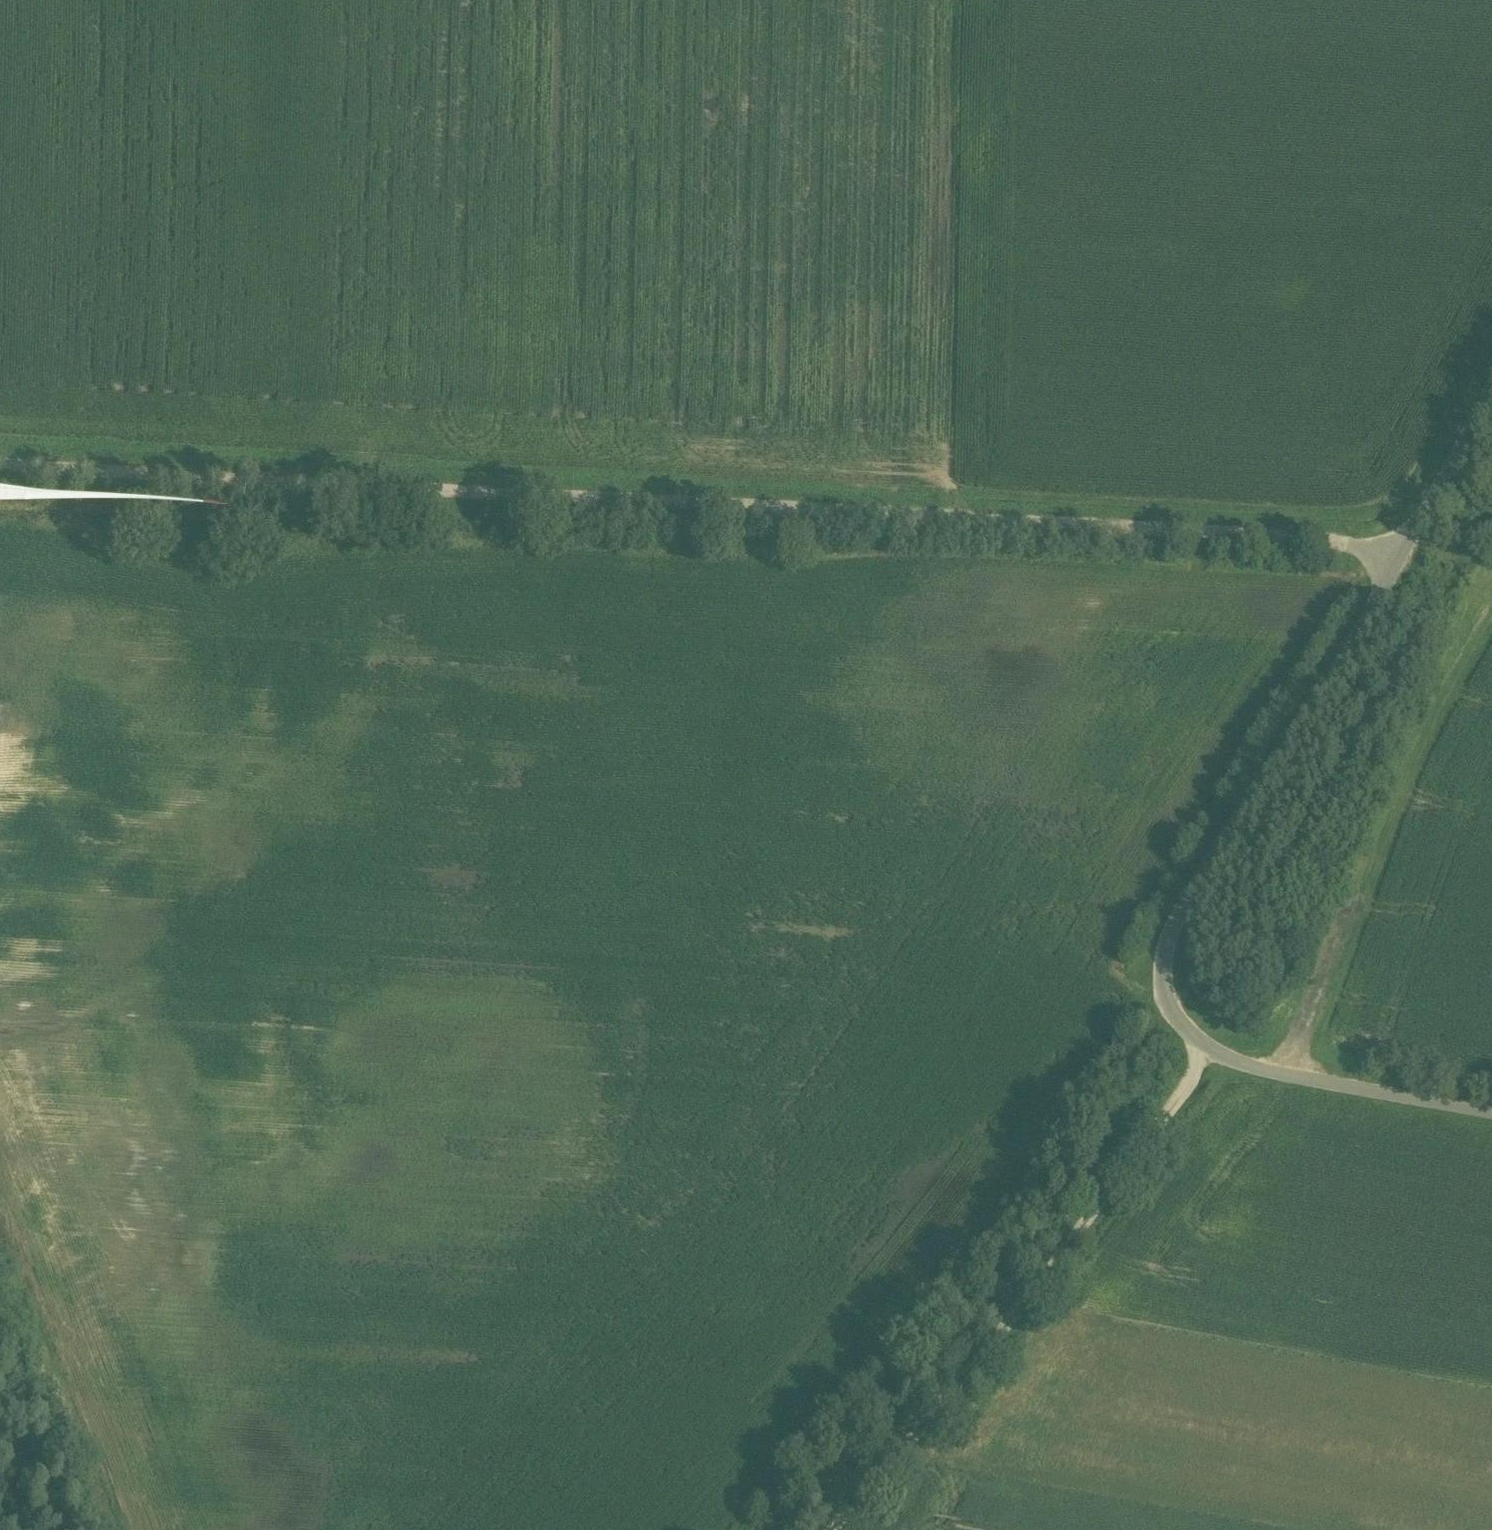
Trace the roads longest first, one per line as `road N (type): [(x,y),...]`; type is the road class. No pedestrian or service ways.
road 1 (track): [(1414,546),(0,455)]
road 2 (unclassified): [(1491,405),(1414,546),(1204,863),(1171,932),(1162,983),(1176,1020),(1239,1065),(1491,1100)]
road 3 (track): [(1212,1052),(1126,1183),(984,1368),(842,1529)]

